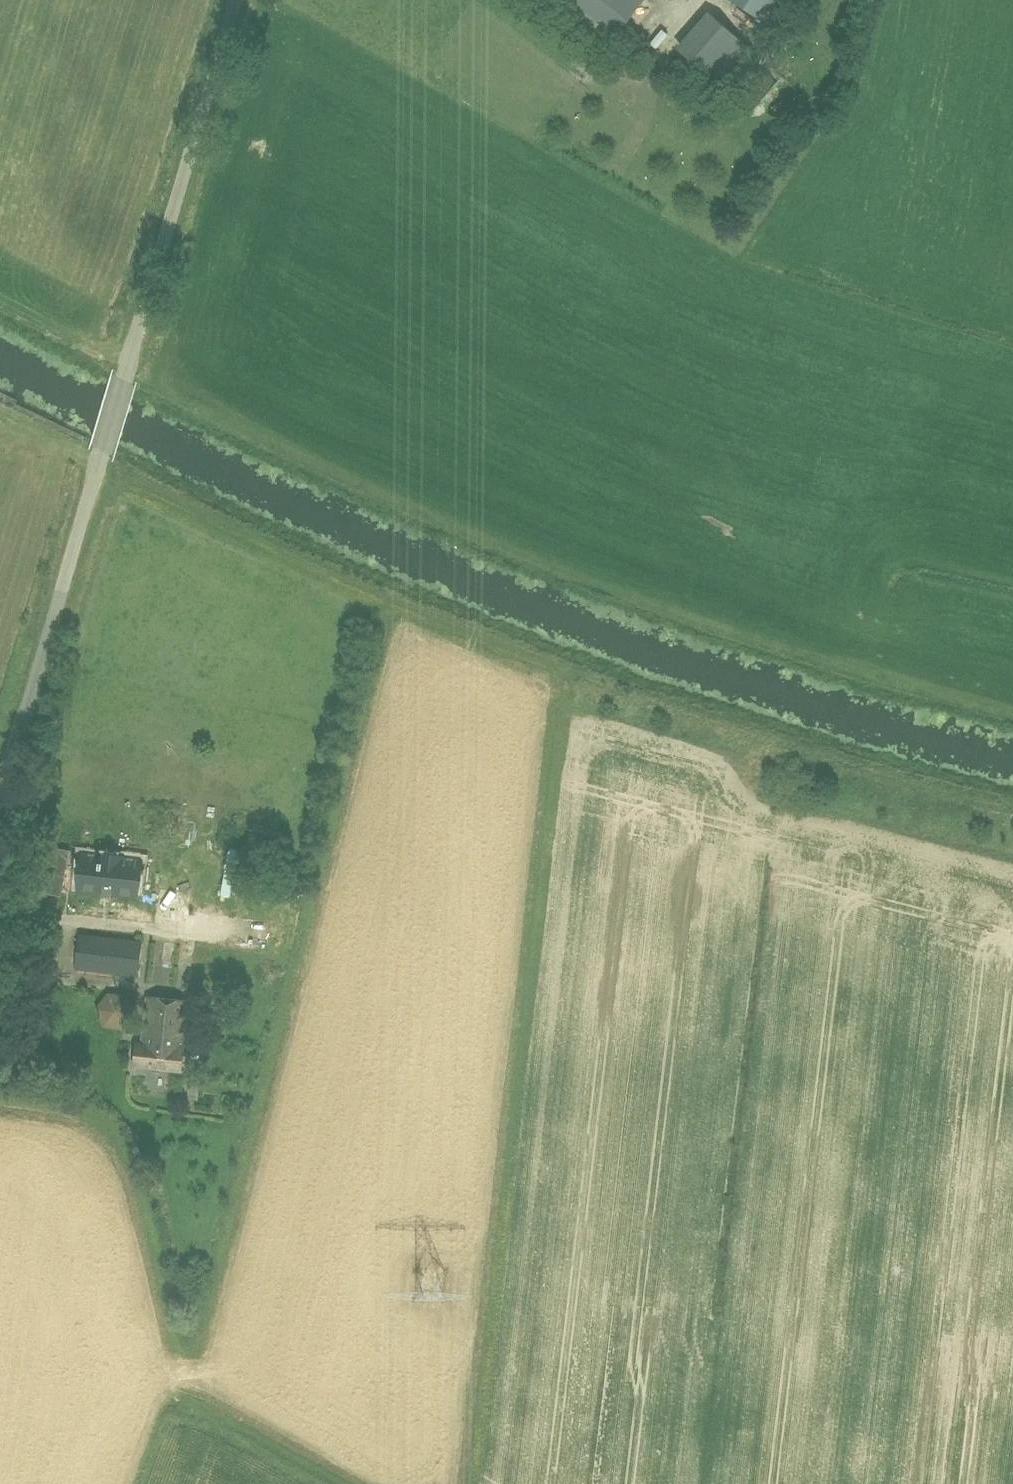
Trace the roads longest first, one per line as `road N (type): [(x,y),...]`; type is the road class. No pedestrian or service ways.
road 1 (unclassified): [(0,786),(233,0)]

